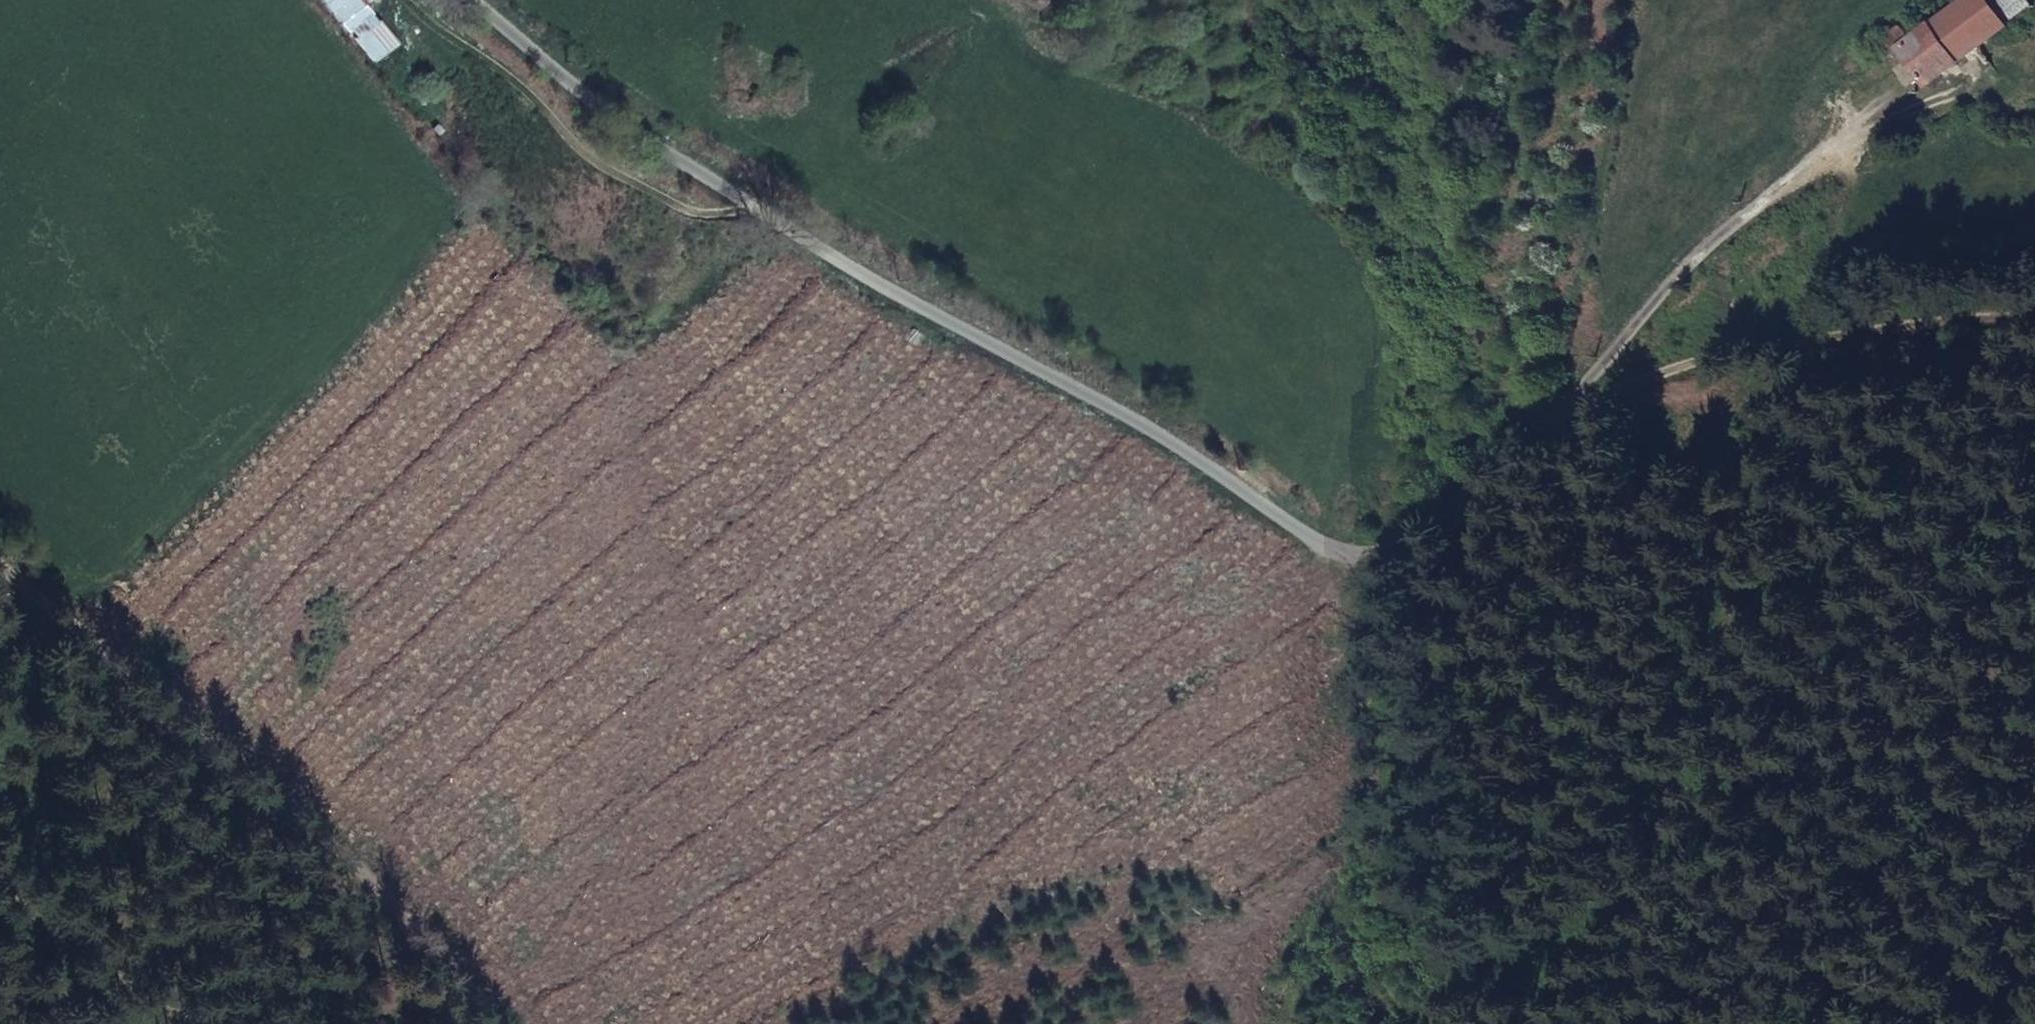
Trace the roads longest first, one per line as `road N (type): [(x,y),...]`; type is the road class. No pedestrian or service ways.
road 1 (track): [(2034,347),(1574,388),(1641,0)]
road 2 (track): [(510,1023),(474,969),(255,747),(0,544)]

